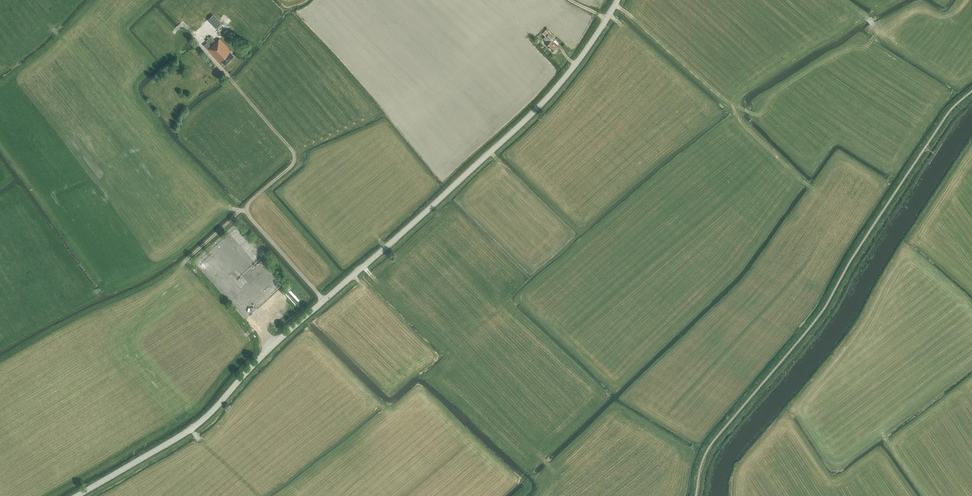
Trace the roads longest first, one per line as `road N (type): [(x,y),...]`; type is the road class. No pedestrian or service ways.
road 1 (tertiary): [(76,495),(212,411),(299,322),(546,100),(618,0)]
road 2 (track): [(539,495),(549,465),(364,267)]
road 3 (track): [(733,107),(616,5)]
road 4 (track): [(753,113),(733,107),(814,189)]

